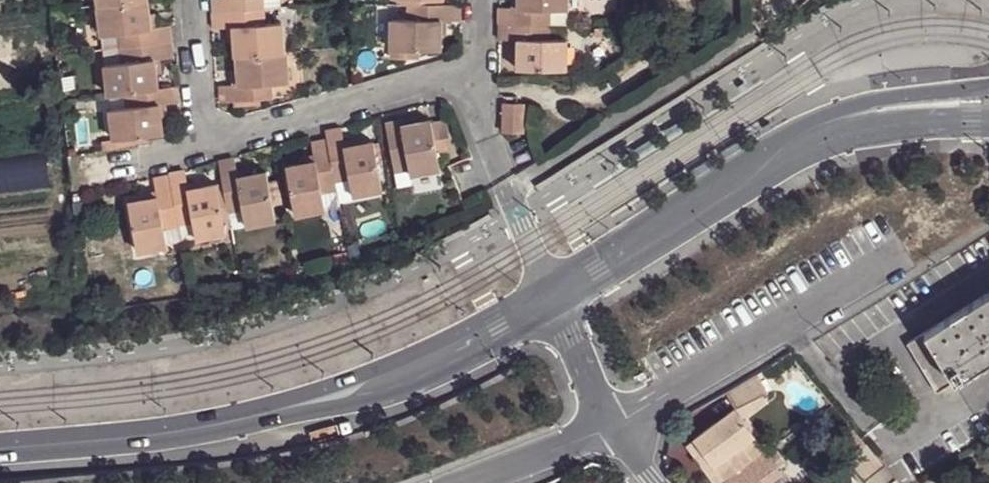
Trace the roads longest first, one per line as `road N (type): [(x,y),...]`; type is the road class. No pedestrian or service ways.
road 1 (tertiary): [(0,449),(130,440),(370,386),(426,365),(552,296)]
road 2 (residential): [(606,426),(909,251)]
road 3 (tertiary): [(552,296),(793,139)]
road 4 (residential): [(199,142),(461,73)]
road 5 (residential): [(461,73),(552,296)]
road 6 (tertiary): [(988,91),(873,101),(830,114),(793,139)]
road 7 (tertiary): [(793,139),(988,122)]
road 8 (residential): [(472,482),(606,426)]
road 9 (residential): [(191,0),(199,142)]
road 10 (residential): [(552,296),(606,426)]

